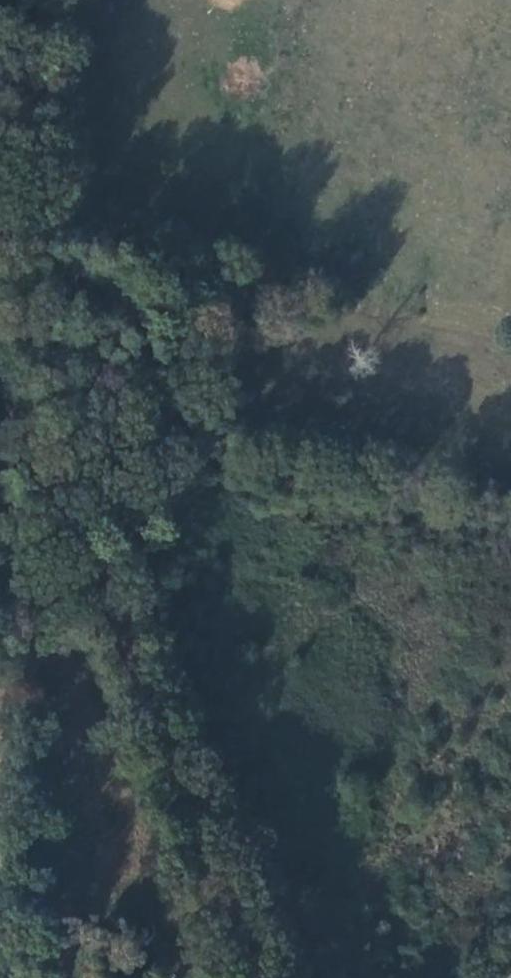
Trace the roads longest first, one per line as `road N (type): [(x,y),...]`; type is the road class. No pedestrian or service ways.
road 1 (track): [(0,312),(260,977)]
road 2 (track): [(44,0),(0,184)]

